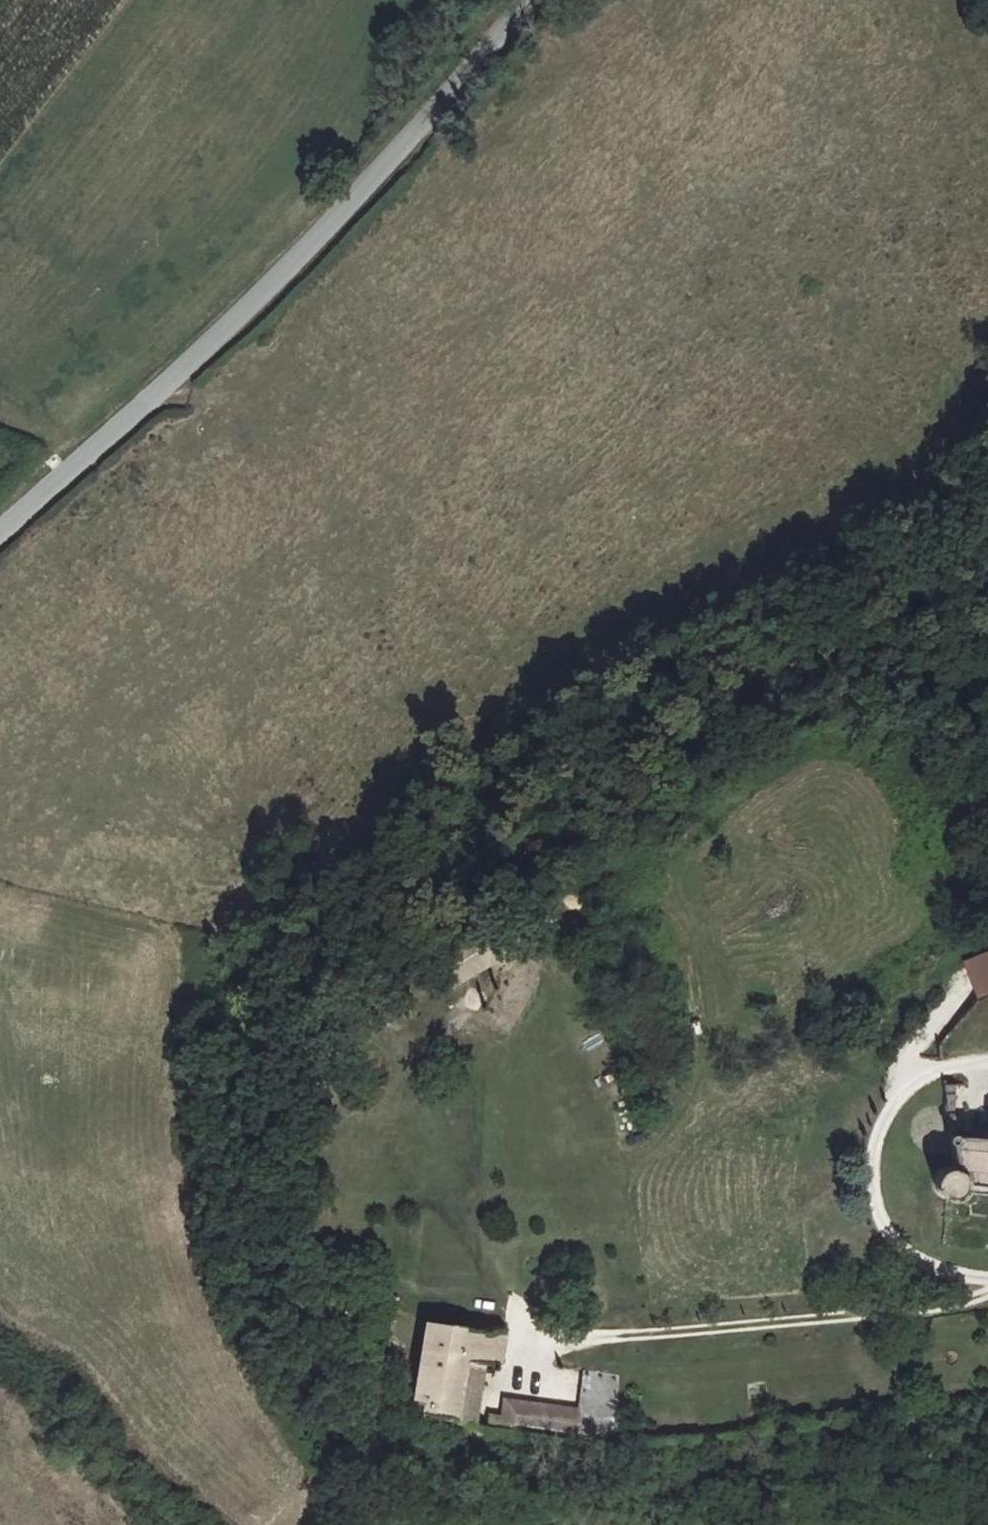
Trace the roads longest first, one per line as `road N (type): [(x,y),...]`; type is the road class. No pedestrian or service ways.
road 1 (unclassified): [(0,525),(148,398),(348,201),(523,0)]

